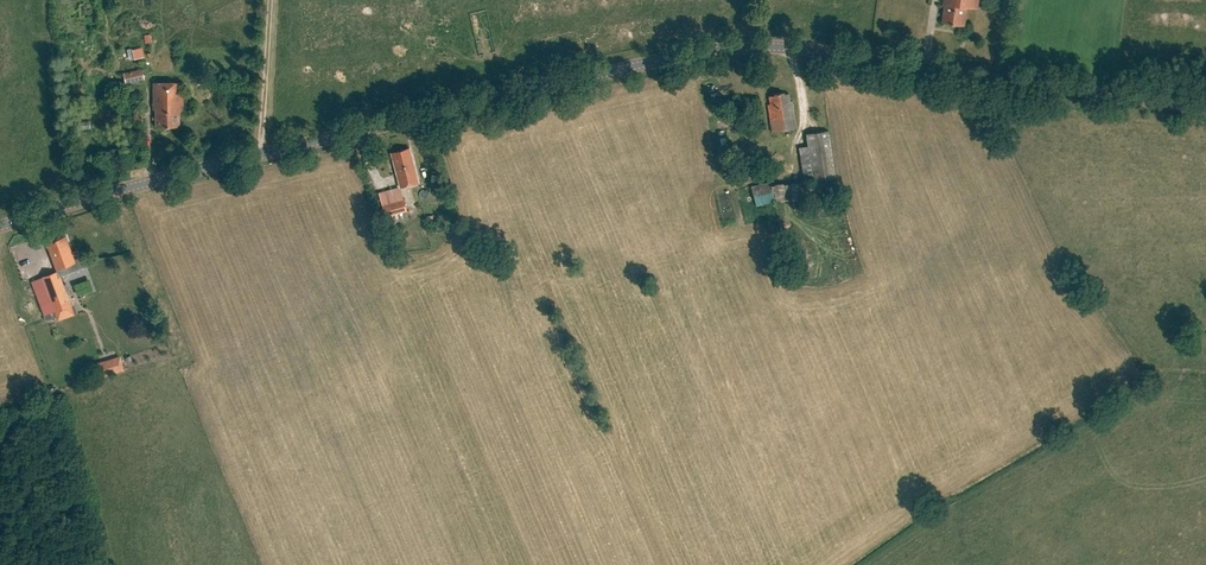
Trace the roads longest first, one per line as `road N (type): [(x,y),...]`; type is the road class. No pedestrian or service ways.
road 1 (secondary): [(0,229),(260,153),(723,49),(820,50),(1205,108)]

